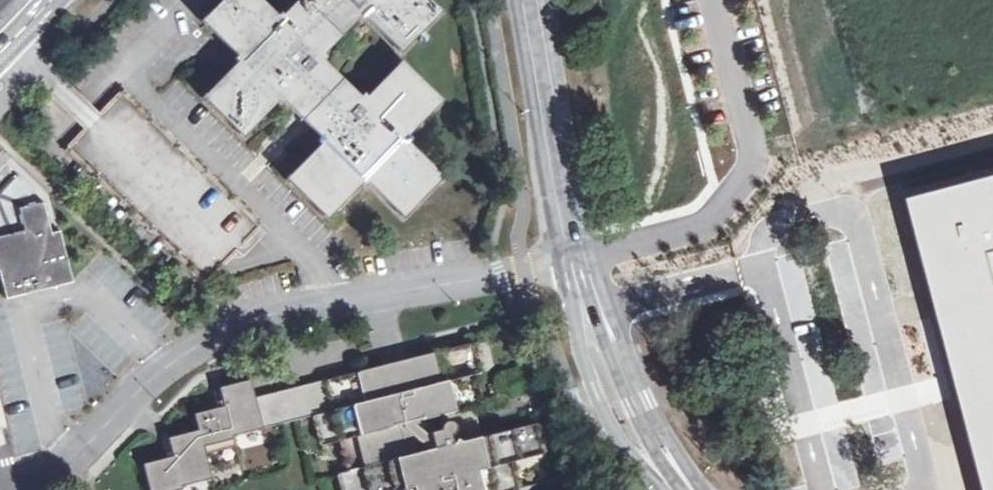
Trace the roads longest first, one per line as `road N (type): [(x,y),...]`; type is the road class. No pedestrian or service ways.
road 1 (residential): [(574,265),(268,315),(169,364),(41,489)]
road 2 (tertiary): [(525,0),(574,265)]
road 3 (tertiary): [(574,265),(648,462),(670,489)]

